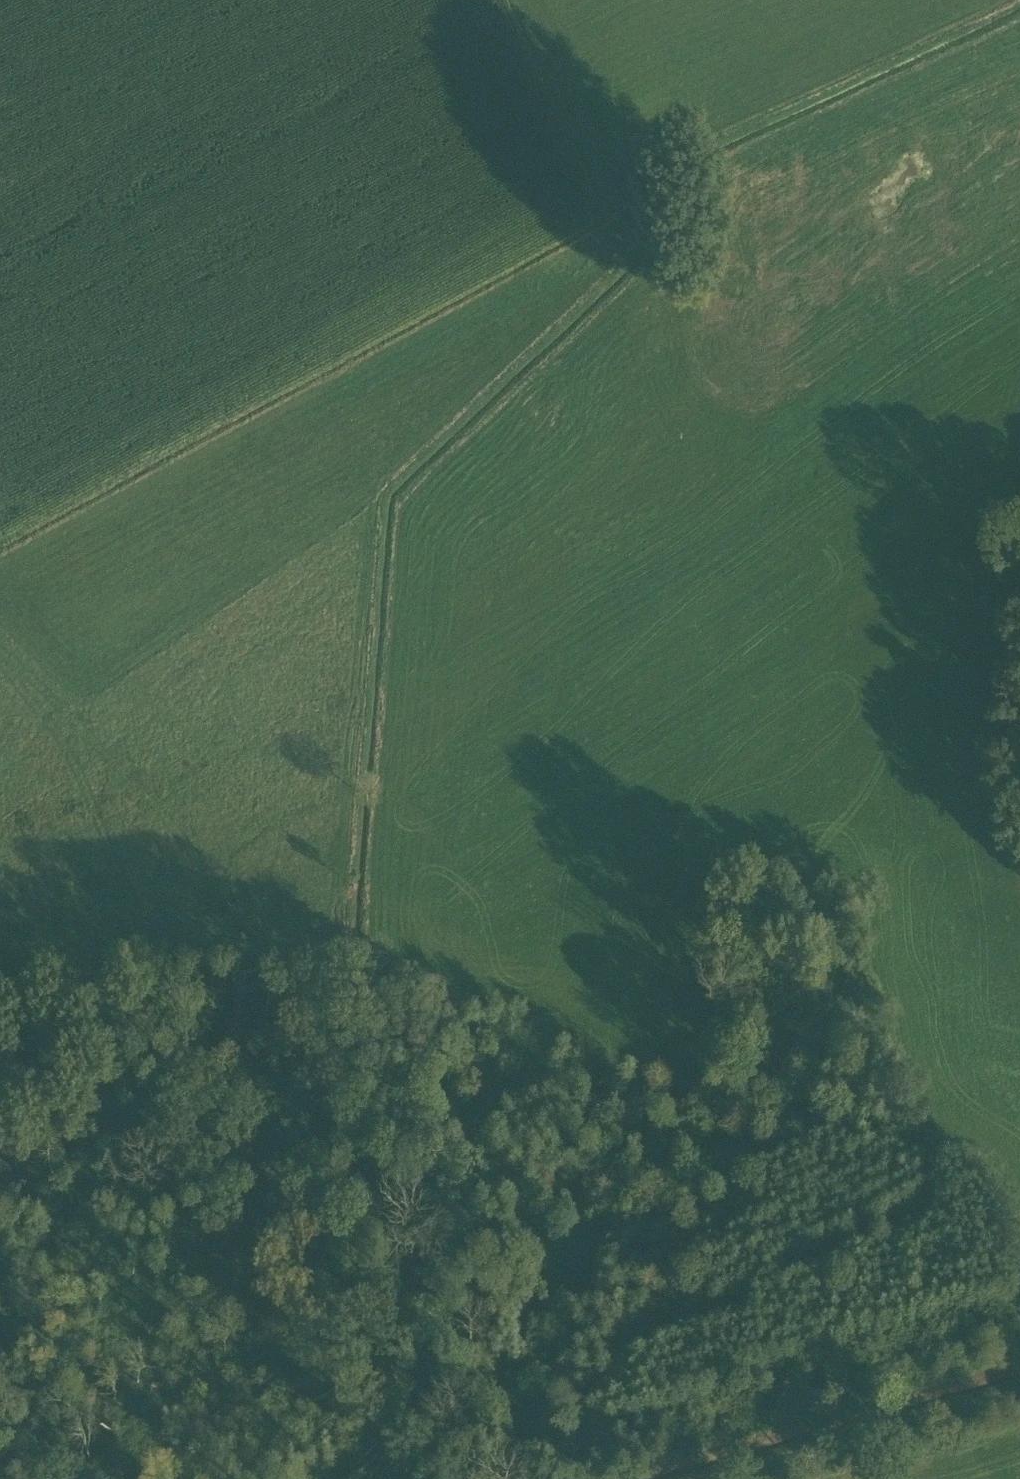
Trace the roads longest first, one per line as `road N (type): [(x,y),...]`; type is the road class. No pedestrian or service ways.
road 1 (track): [(1019,1393),(719,1478)]

